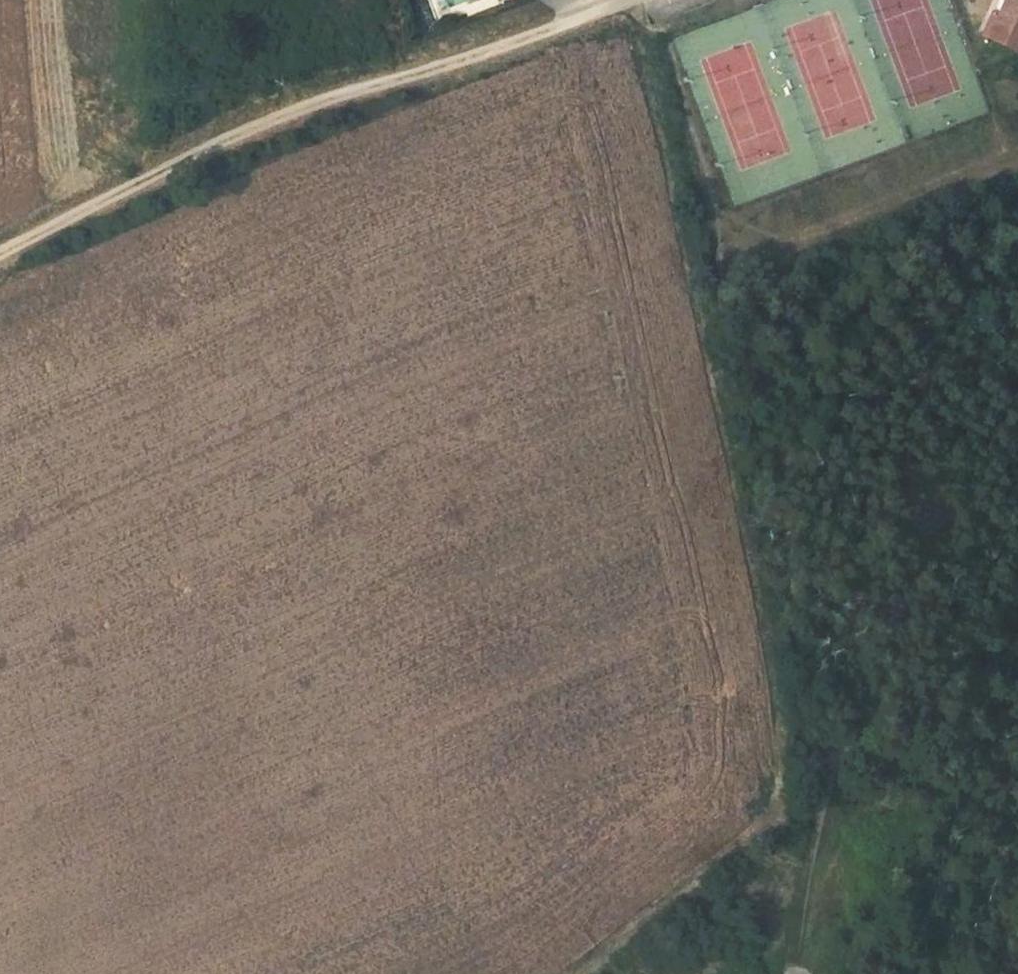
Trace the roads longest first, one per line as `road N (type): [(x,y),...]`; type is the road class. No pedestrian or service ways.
road 1 (track): [(553,27),(351,91),(219,146),(0,254)]

